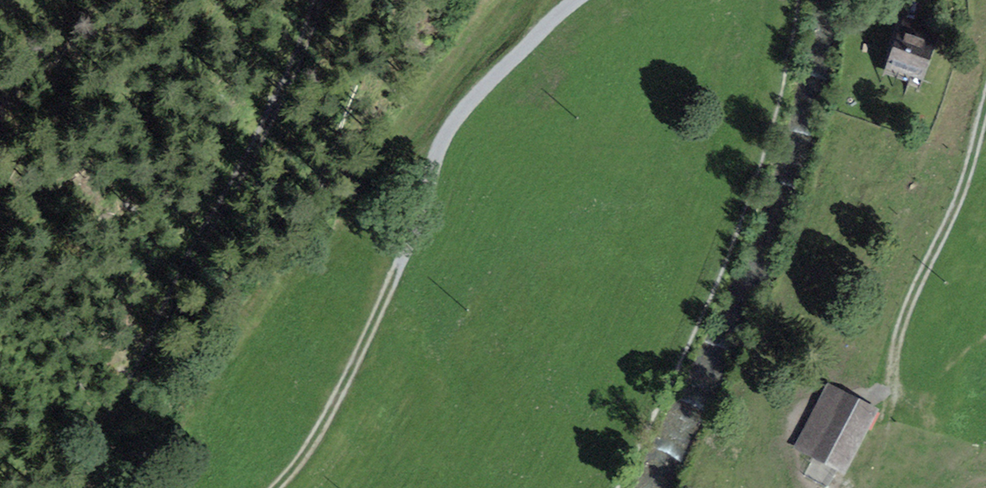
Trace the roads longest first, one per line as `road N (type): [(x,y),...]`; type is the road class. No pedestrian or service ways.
road 1 (track): [(578,0),(458,106),(439,139),(380,314),(313,439),(274,487)]
road 2 (track): [(76,487),(328,0)]
road 3 (track): [(985,103),(960,196),(911,298),(882,389),(871,487)]

